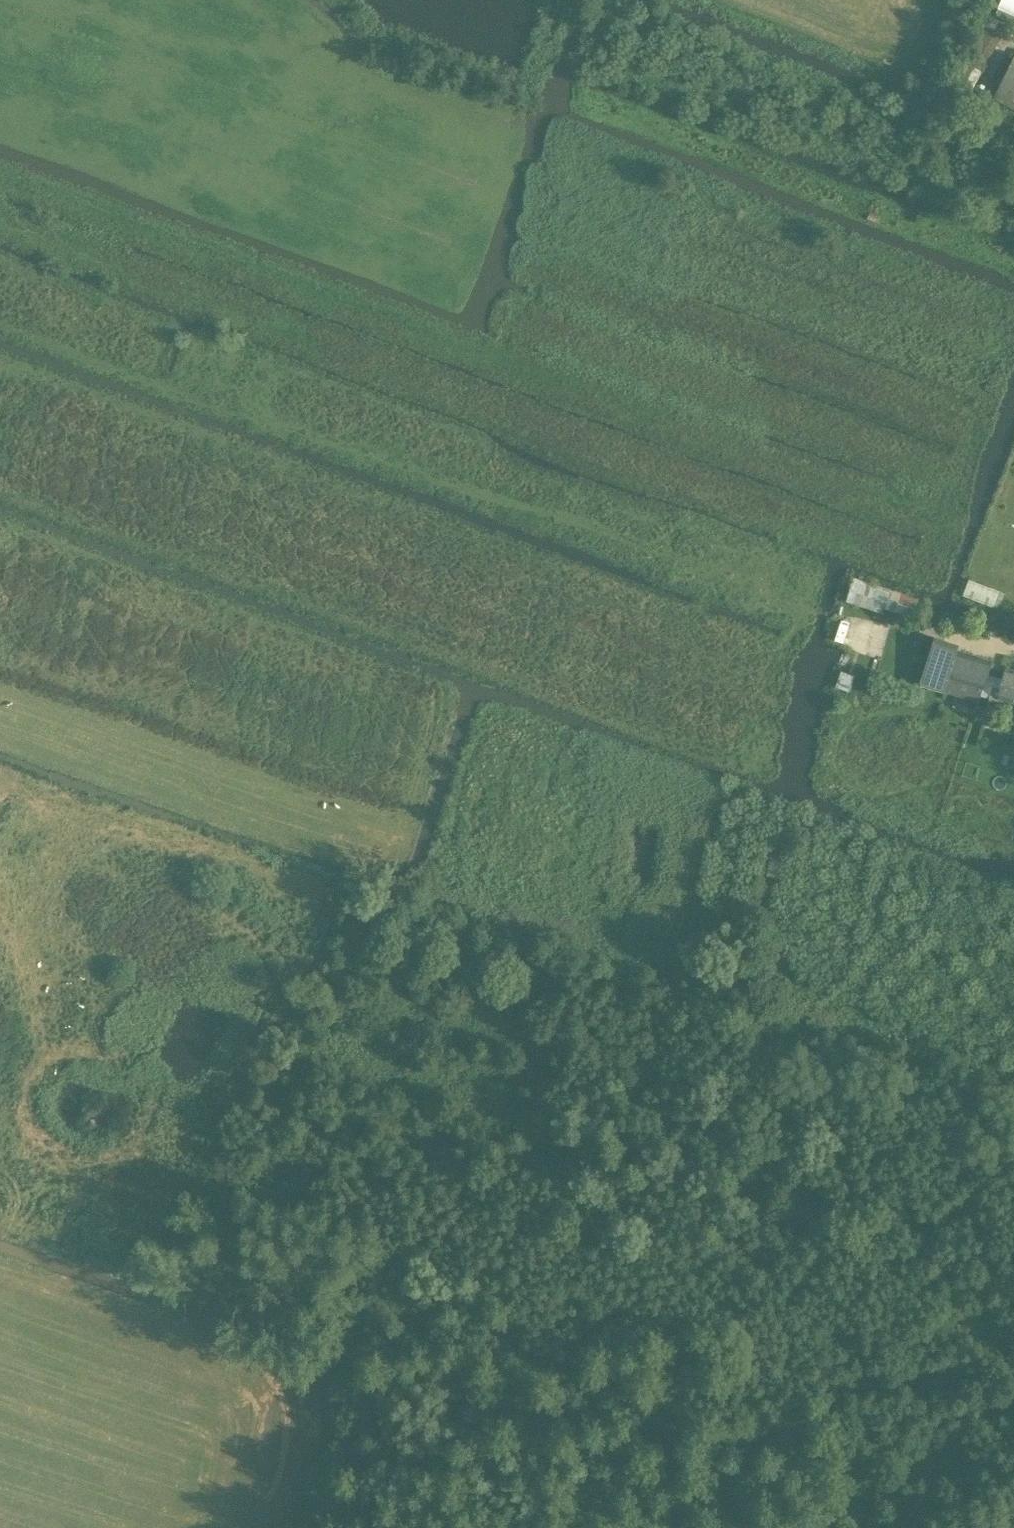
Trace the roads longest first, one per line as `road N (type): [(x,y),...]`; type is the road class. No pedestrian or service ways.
road 1 (track): [(0,784),(596,984),(614,975),(641,942),(675,945),(702,964),(770,976),(891,1033),(1013,1073)]

